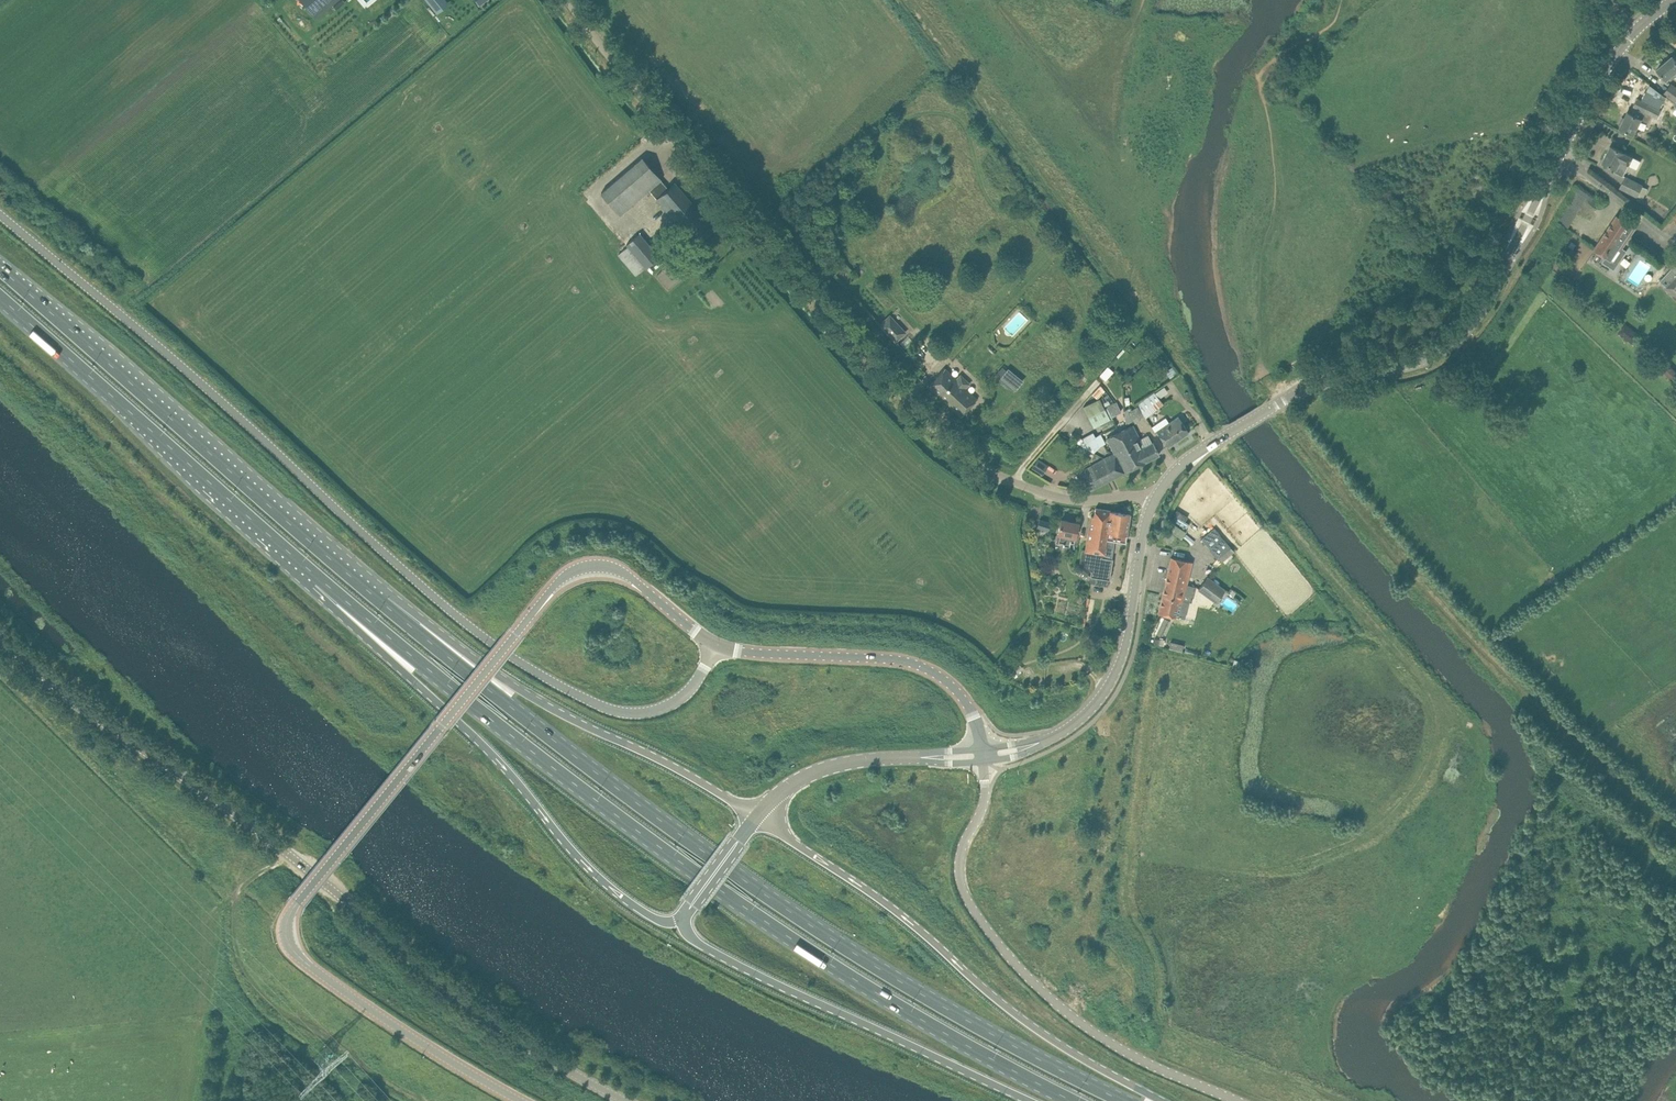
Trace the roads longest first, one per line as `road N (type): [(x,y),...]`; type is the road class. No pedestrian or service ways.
road 1 (unclassified): [(719,644),(683,696),(638,713),(607,708),(526,665),(458,620),(215,394),(0,211)]
road 2 (tertiary): [(526,1100),(328,981),(291,947),(289,918),(570,573),(619,570),(719,644)]
road 3 (trunk): [(325,585),(717,889),(869,989),(1075,1100)]
road 4 (trunk): [(1127,1100),(880,971),(729,872),(385,602)]
road 5 (unclassified): [(1155,500),(1061,498),(944,443),(568,0)]
road 6 (tertiary): [(624,1100),(468,1004),(304,866),(121,736),(0,635)]
road 7 (tertiary): [(1210,443),(1323,381),(1436,357),(1458,338),(1478,315),(1588,100),(1636,31)]
road 8 (track): [(1675,844),(1519,696),(1300,439)]
road 9 (trunk): [(385,602),(0,269)]
road 10 (trunk): [(325,585),(351,623),(504,767),(597,879),(650,917),(683,917)]
road 11 (trunk): [(1166,1100),(1020,1015),(909,920),(758,816)]
road 12 (unclassified): [(983,760),(985,798),(959,872),(999,943),(1089,1028),(1239,1100)]
road 13 (trunk): [(0,298),(325,585)]
road 14 (trunk): [(758,816),(673,762),(534,697),(385,602)]
road 15 (trunk): [(683,917),(708,950),(1033,1100)]
road 16 (tertiary): [(719,644),(916,663),(959,692),(982,749)]
road 17 (tertiary): [(1155,500),(1121,660),(1098,700),(1060,732)]
road 18 (tertiary): [(901,757),(819,770),(758,816)]
road 19 (tertiary): [(758,816),(683,917)]

